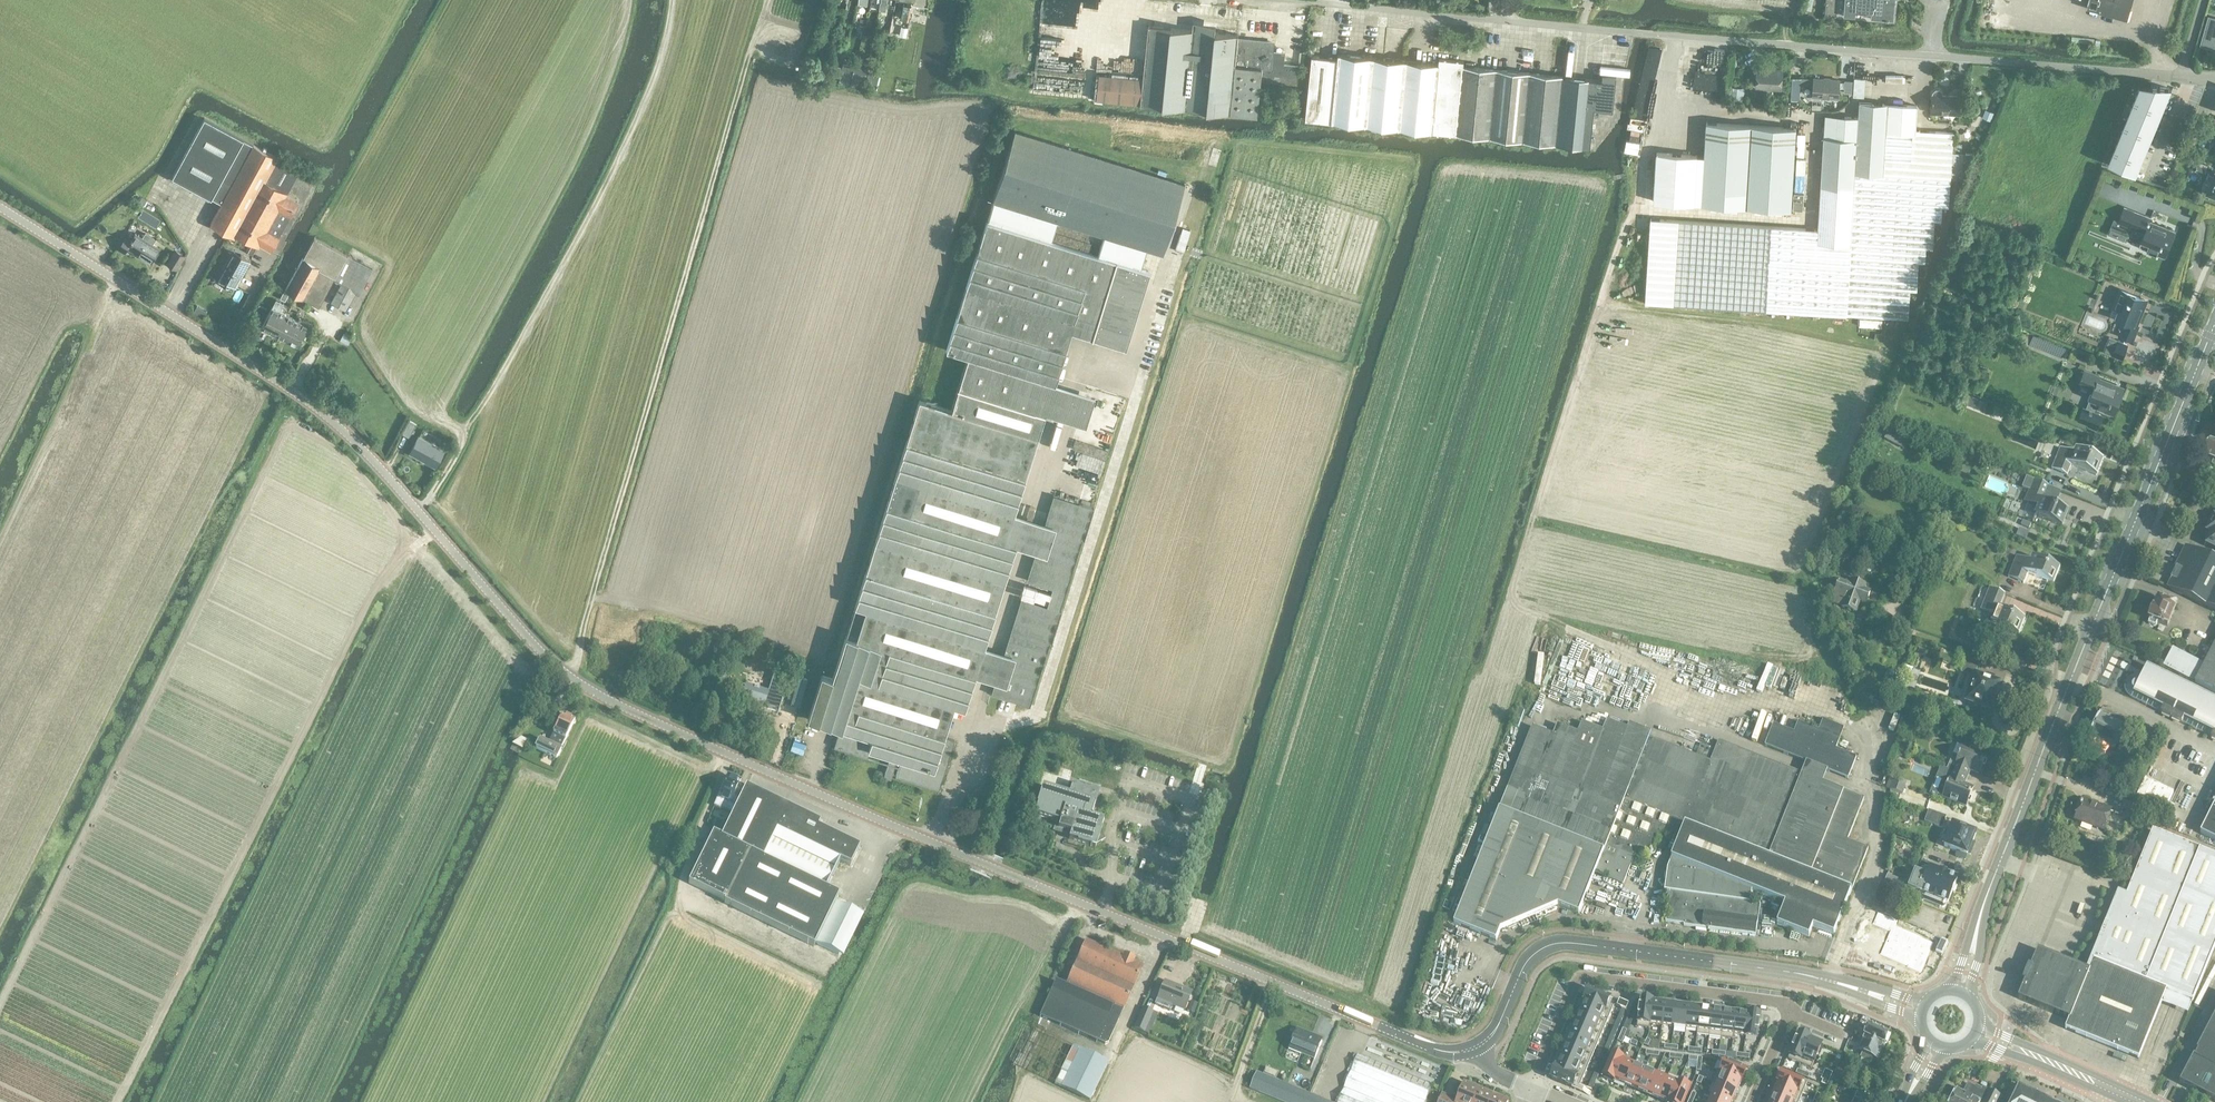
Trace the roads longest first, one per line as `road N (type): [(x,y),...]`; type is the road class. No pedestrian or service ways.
road 1 (unclassified): [(1478,1047),(1447,1052),(1415,1042),(751,766),(587,688),(526,637),(416,511)]
road 2 (track): [(571,678),(768,0)]
road 3 (primary): [(1958,991),(2040,756),(2210,335)]
road 4 (track): [(673,0),(654,75),(610,174),(449,466),(416,511)]
road 5 (unclassified): [(1652,34),(2189,78)]
road 6 (unclassified): [(0,208),(282,384),(343,429),(416,511)]
road 7 (residential): [(1478,1047),(1498,1026),(1528,960),(1558,943),(1803,974),(1922,1009)]
road 8 (unclassified): [(1652,34),(1300,0)]
road 9 (residential): [(1526,1090),(1582,975),(1773,1001),(1791,1013)]
road 10 (secondary): [(2121,1093),(1976,1030)]

